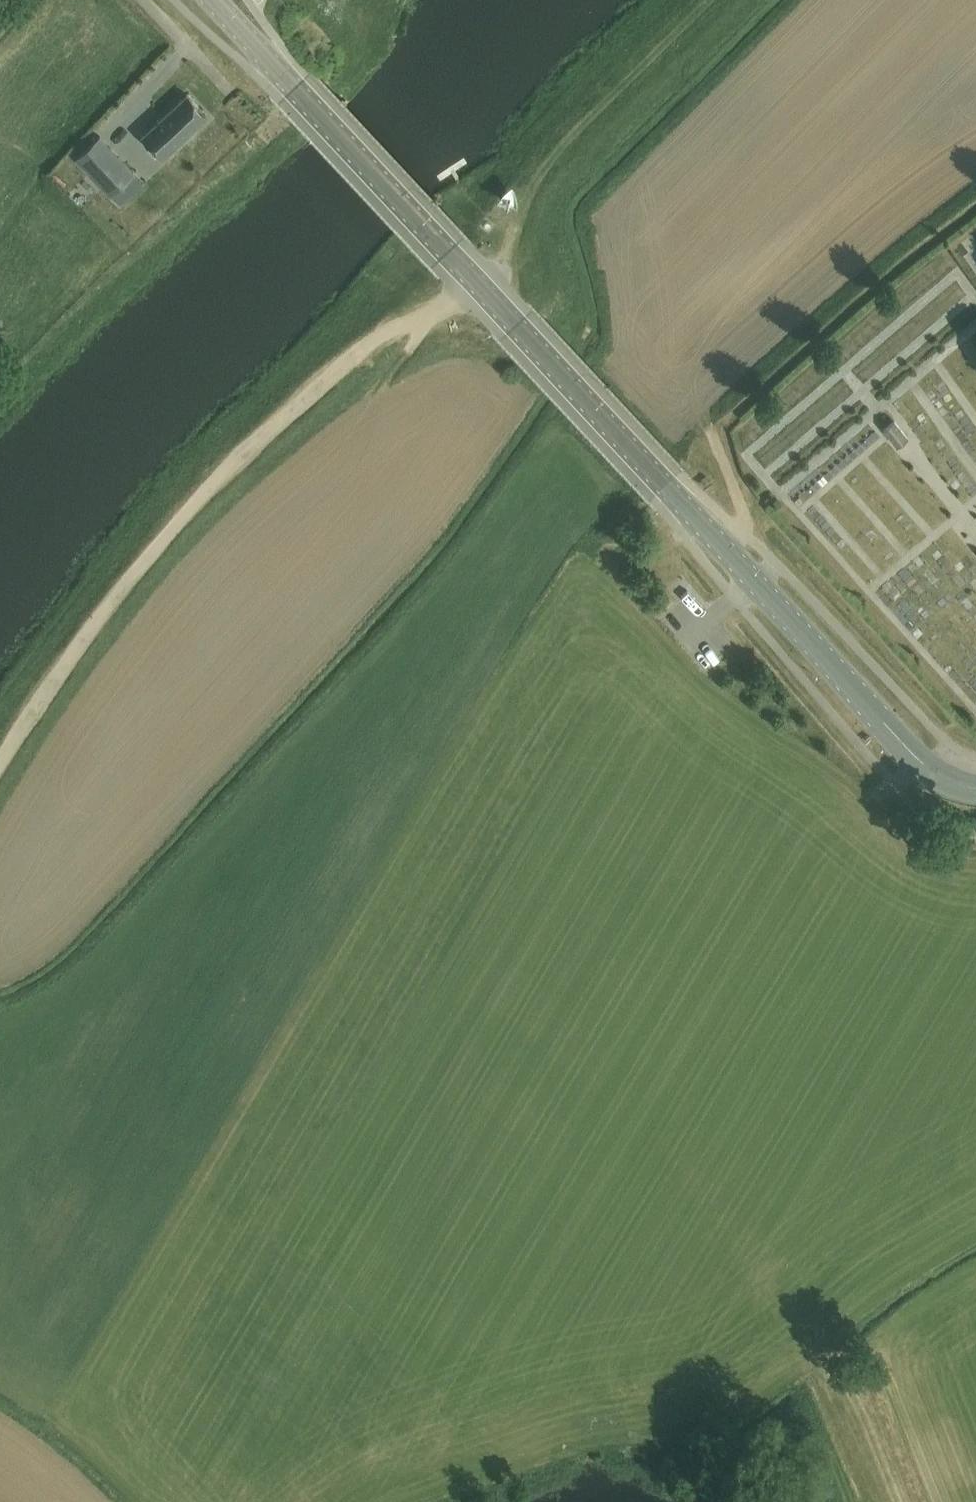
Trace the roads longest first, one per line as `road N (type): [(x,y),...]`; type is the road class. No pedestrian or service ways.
road 1 (secondary): [(893,732),(214,0)]
road 2 (track): [(893,1501),(829,1337)]

